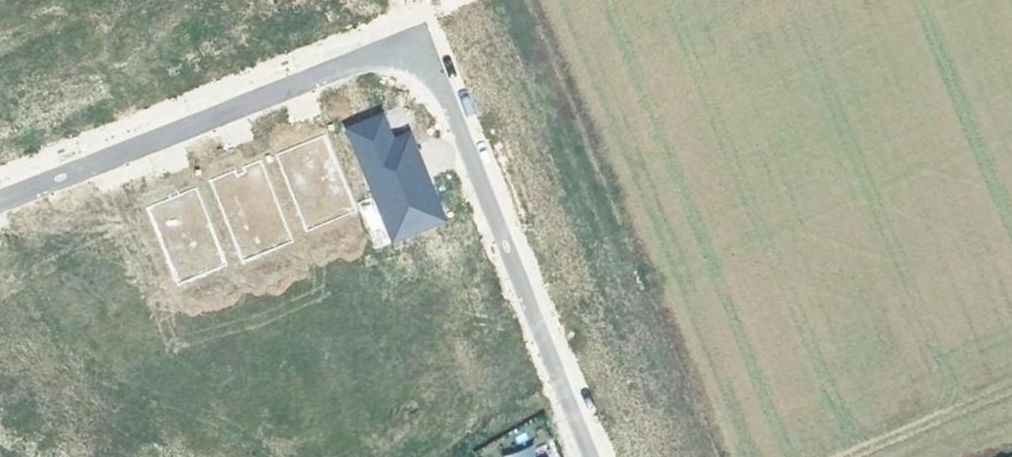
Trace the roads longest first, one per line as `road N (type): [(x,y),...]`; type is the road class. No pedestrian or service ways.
road 1 (residential): [(592,456),(445,92),(417,62),(356,63),(0,203)]

